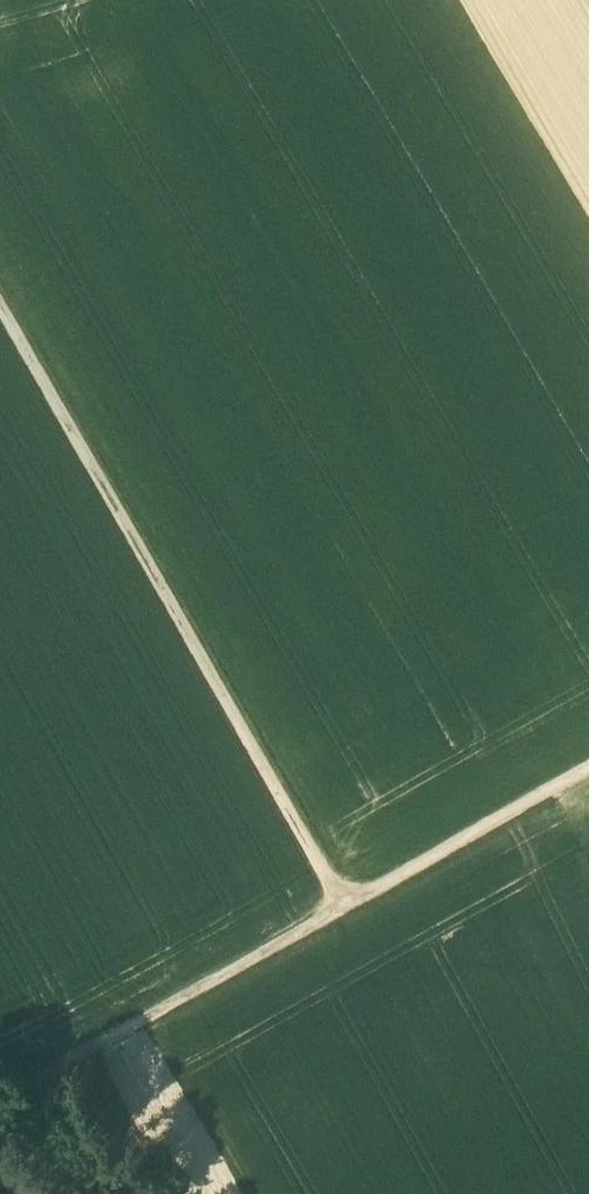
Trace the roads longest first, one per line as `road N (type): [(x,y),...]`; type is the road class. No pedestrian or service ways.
road 1 (track): [(340,909),(0,310)]
road 2 (track): [(70,1062),(588,770)]

